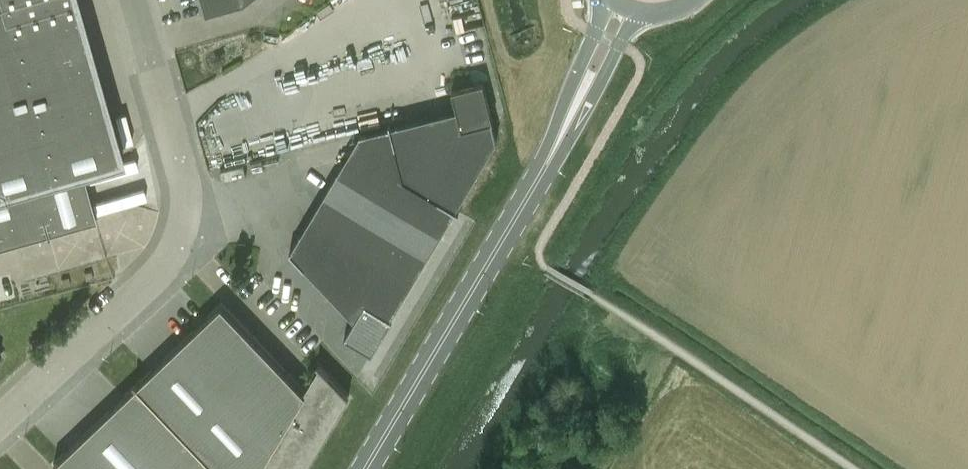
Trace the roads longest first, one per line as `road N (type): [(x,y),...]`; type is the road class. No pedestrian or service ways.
road 1 (unclassified): [(0,420),(161,273),(181,237),(188,201),(182,158),(137,0)]
road 2 (primary): [(551,156),(368,468)]
road 3 (primary): [(551,156),(638,15)]
road 4 (primary): [(604,0),(551,156)]

